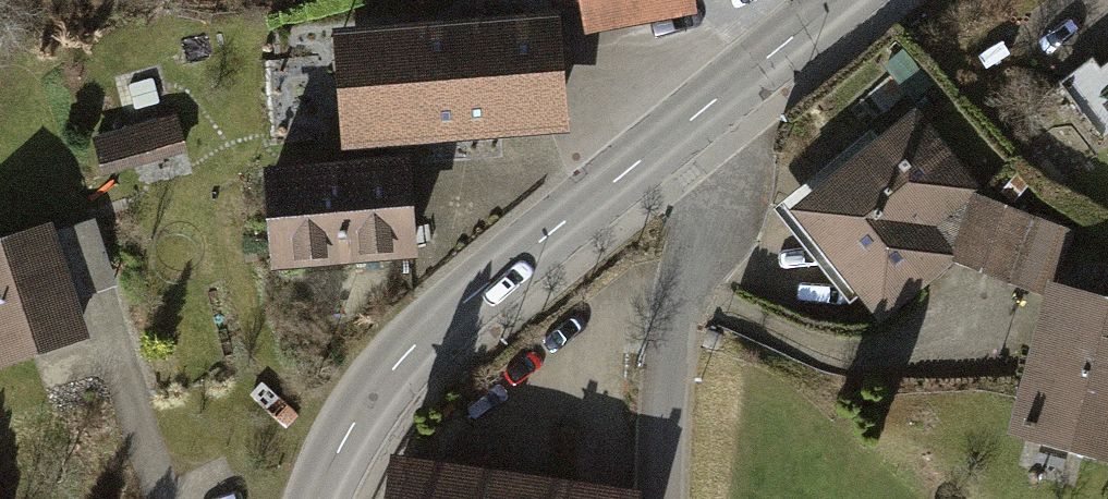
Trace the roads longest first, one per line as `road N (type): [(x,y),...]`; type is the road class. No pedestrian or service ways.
road 1 (secondary): [(319,498),(367,402),(437,323),(705,109)]
road 2 (residential): [(666,498),(667,381),(718,198),(705,109)]
road 3 (secondary): [(705,109),(841,0)]

